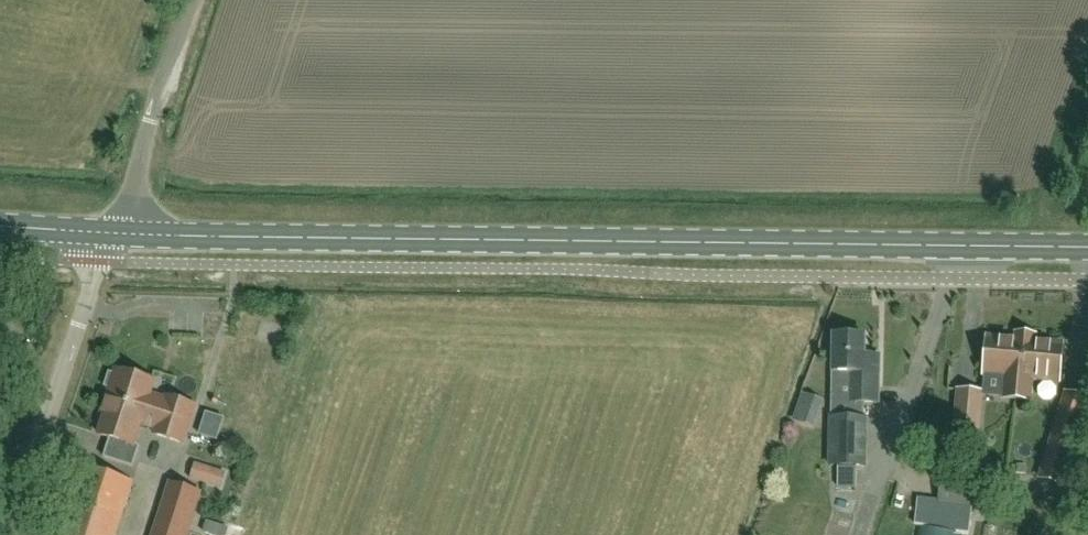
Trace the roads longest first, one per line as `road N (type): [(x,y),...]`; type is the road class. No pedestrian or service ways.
road 1 (secondary): [(1087,251),(134,237)]
road 2 (unclassified): [(13,534),(95,297),(102,235)]
road 3 (unclassified): [(134,237),(149,122),(191,0)]

